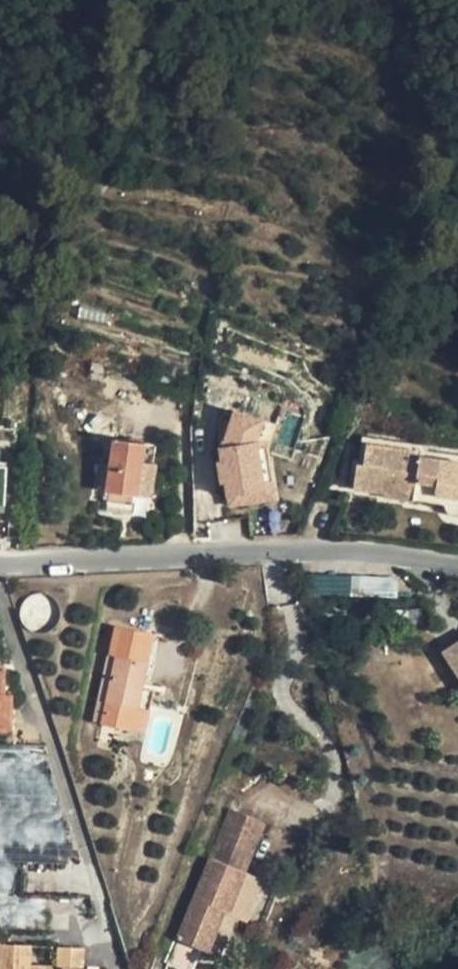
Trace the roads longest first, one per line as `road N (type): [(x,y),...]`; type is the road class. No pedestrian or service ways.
road 1 (tertiary): [(457,561),(377,550),(0,567)]

